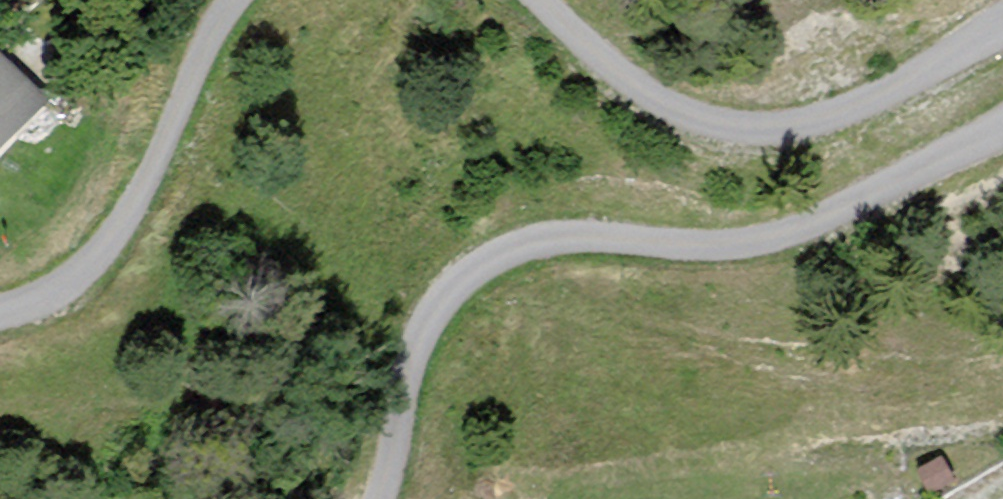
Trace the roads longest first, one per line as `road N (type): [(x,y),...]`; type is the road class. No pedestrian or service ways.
road 1 (track): [(1002,149),(764,256),(593,247),(531,255),(491,272),(430,324),(388,498)]
road 2 (track): [(533,0),(652,104),(713,134),(764,144),(821,139),(876,120),(1002,50)]
road 3 (track): [(0,322),(82,294),(115,269),(237,16),(253,0)]

